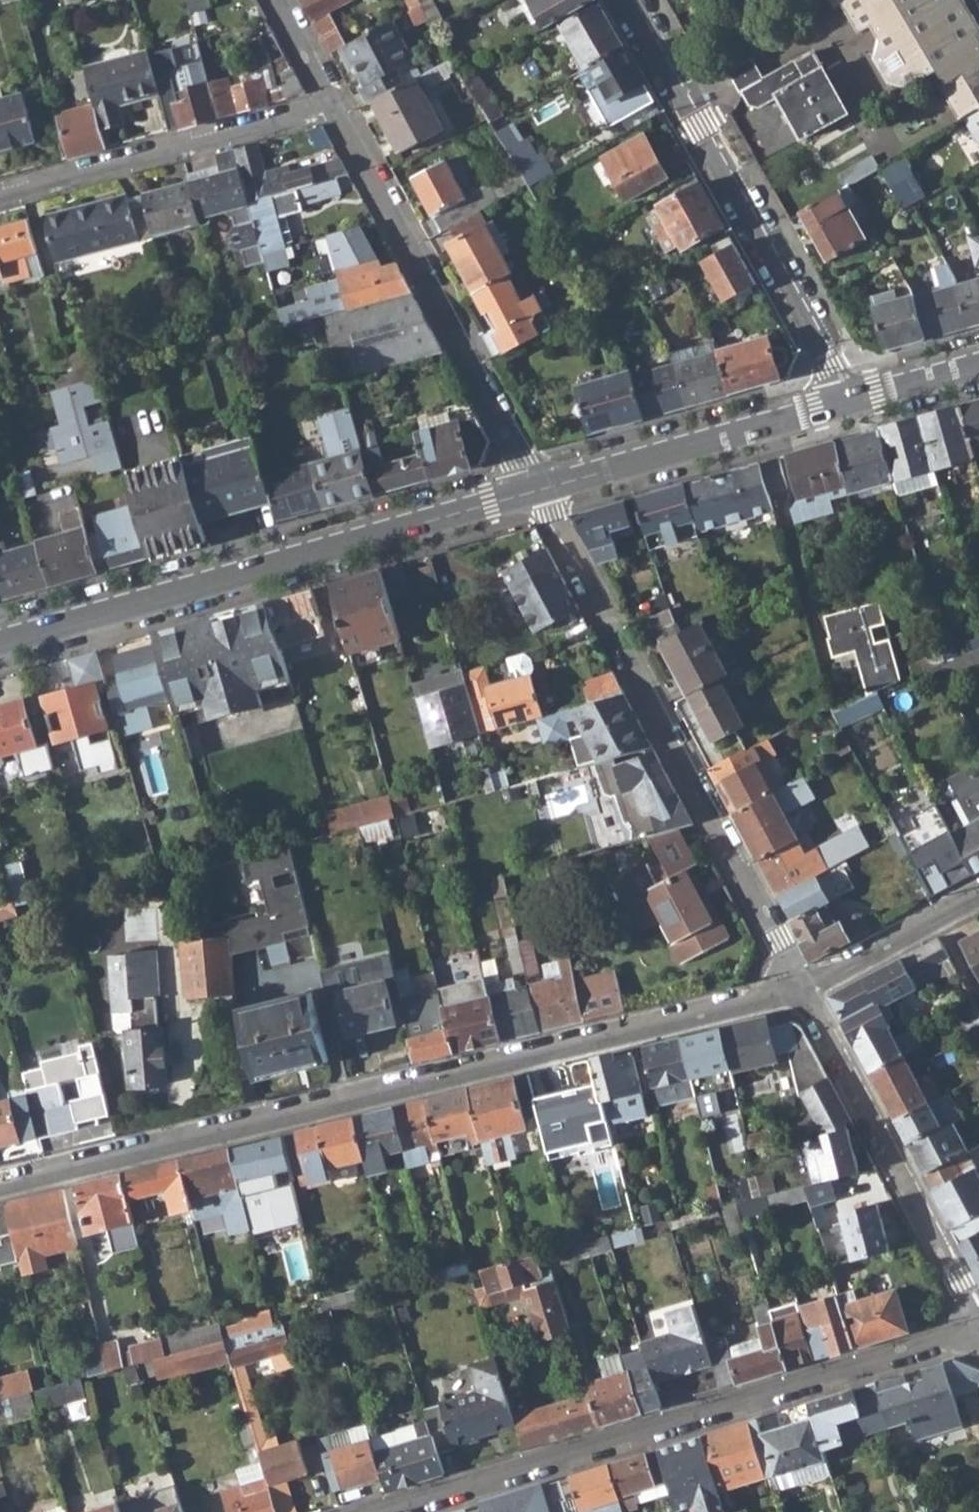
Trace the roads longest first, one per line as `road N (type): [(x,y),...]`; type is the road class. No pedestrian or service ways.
road 1 (residential): [(0,1185),(801,986)]
road 2 (residential): [(978,1330),(385,1511)]
road 3 (residential): [(801,986),(538,489)]
road 4 (residential): [(538,489),(0,640)]
road 5 (residential): [(634,0),(833,364),(844,404)]
road 6 (residential): [(538,489),(335,108)]
road 7 (residential): [(801,986),(978,1325)]
road 8 (residential): [(335,108),(0,197)]
road 9 (residential): [(844,404),(538,489)]
road 10 (residential): [(801,986),(978,894)]
road 11 (residential): [(978,365),(844,404)]
road 12 (residential): [(335,108),(279,0)]

